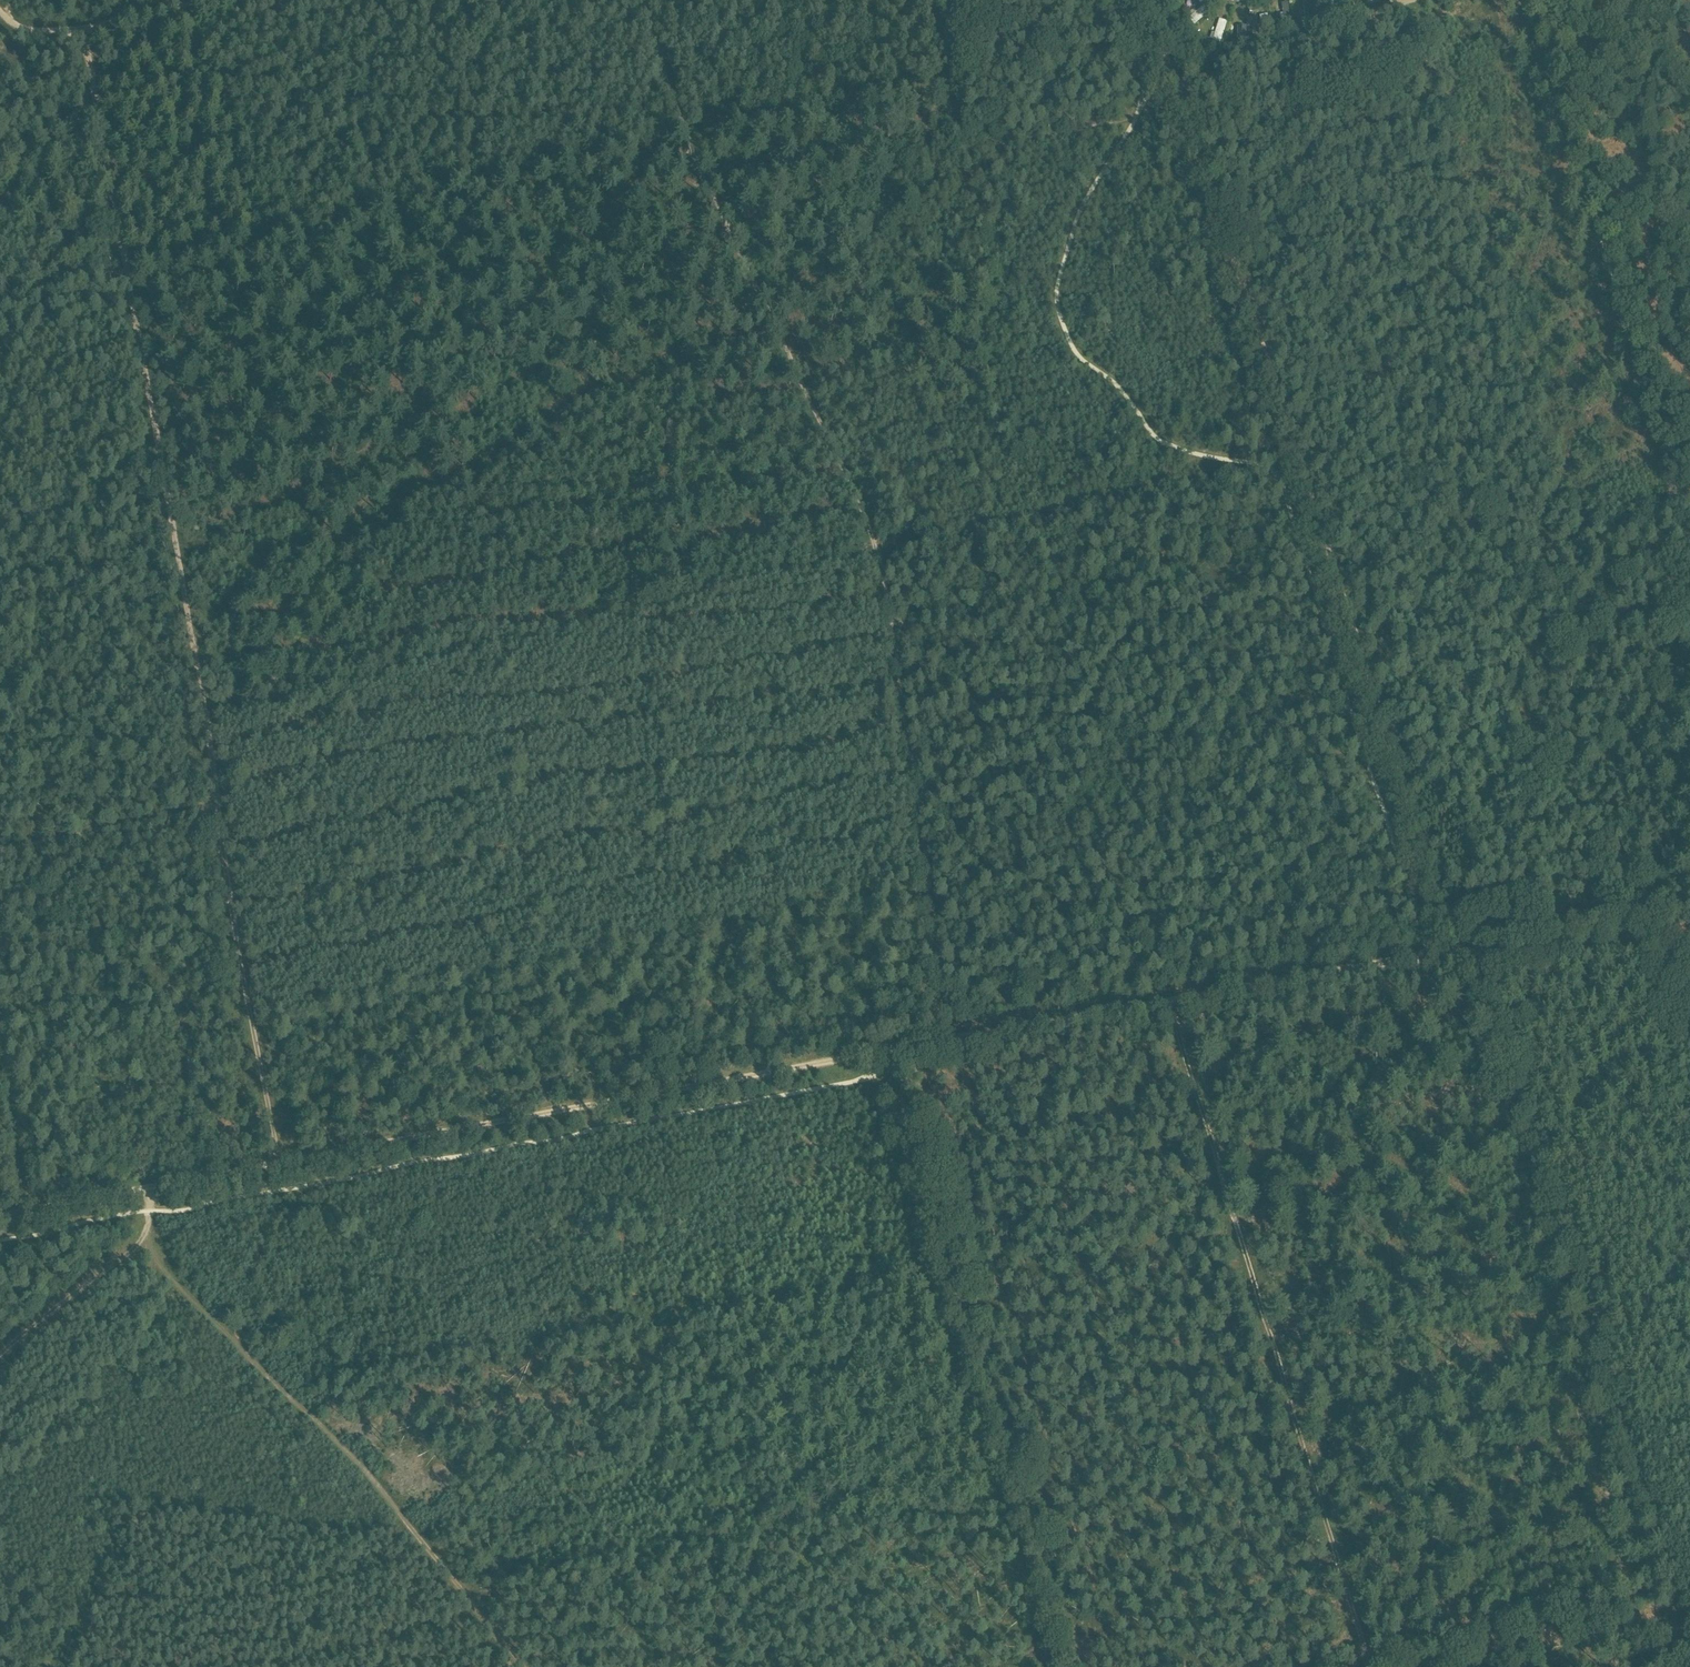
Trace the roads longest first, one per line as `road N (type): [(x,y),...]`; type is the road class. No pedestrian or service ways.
road 1 (track): [(0,1215),(1455,948)]
road 2 (track): [(1455,948),(1180,93)]
road 3 (track): [(219,806),(81,31)]
road 4 (track): [(1689,1609),(1470,946)]
road 5 (track): [(880,555),(205,718)]
road 6 (track): [(1081,1666),(888,1063)]
road 7 (track): [(147,1187),(148,1232),(163,1269),(388,1499),(529,1666)]
road 8 (track): [(948,1046),(880,555)]
road 9 (track): [(880,555),(726,227)]
road 10 (track): [(279,1161),(219,806)]
road 11 (track): [(1439,1666),(1689,1627)]
road 12 (track): [(726,227),(640,0)]
road 13 (track): [(1455,948),(1689,906)]
road 14 (track): [(0,851),(219,806)]
road 15 (track): [(148,1232),(0,1353)]
road 16 (track): [(166,491),(0,529)]

